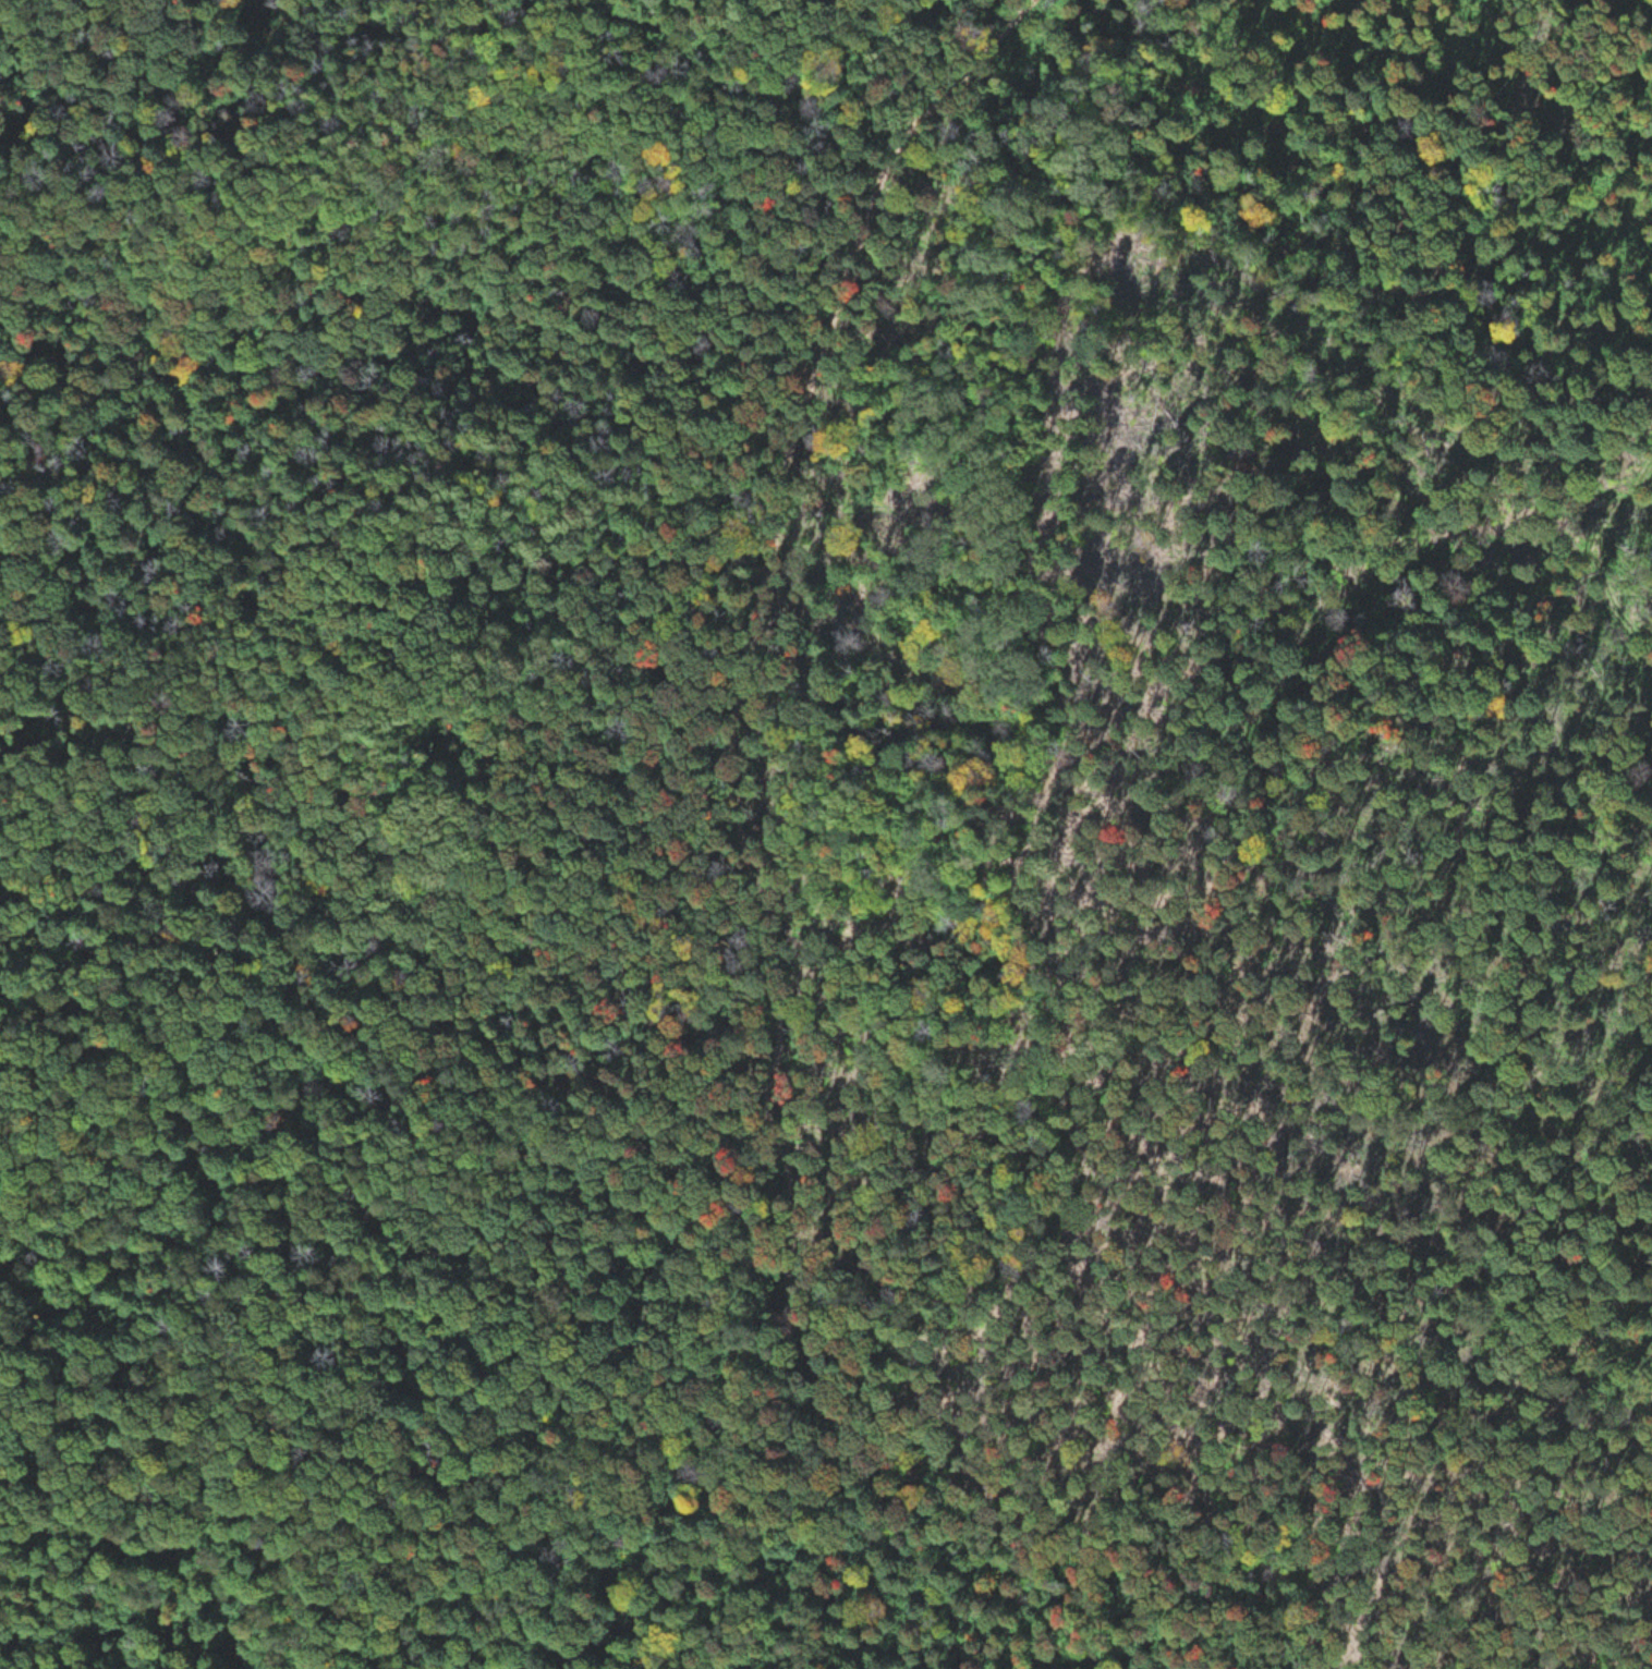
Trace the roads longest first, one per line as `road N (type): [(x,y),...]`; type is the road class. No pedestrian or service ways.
road 1 (track): [(1031,0),(878,194),(734,602),(779,1348),(850,1462),(939,1522),(1006,1610),(1145,1668)]

